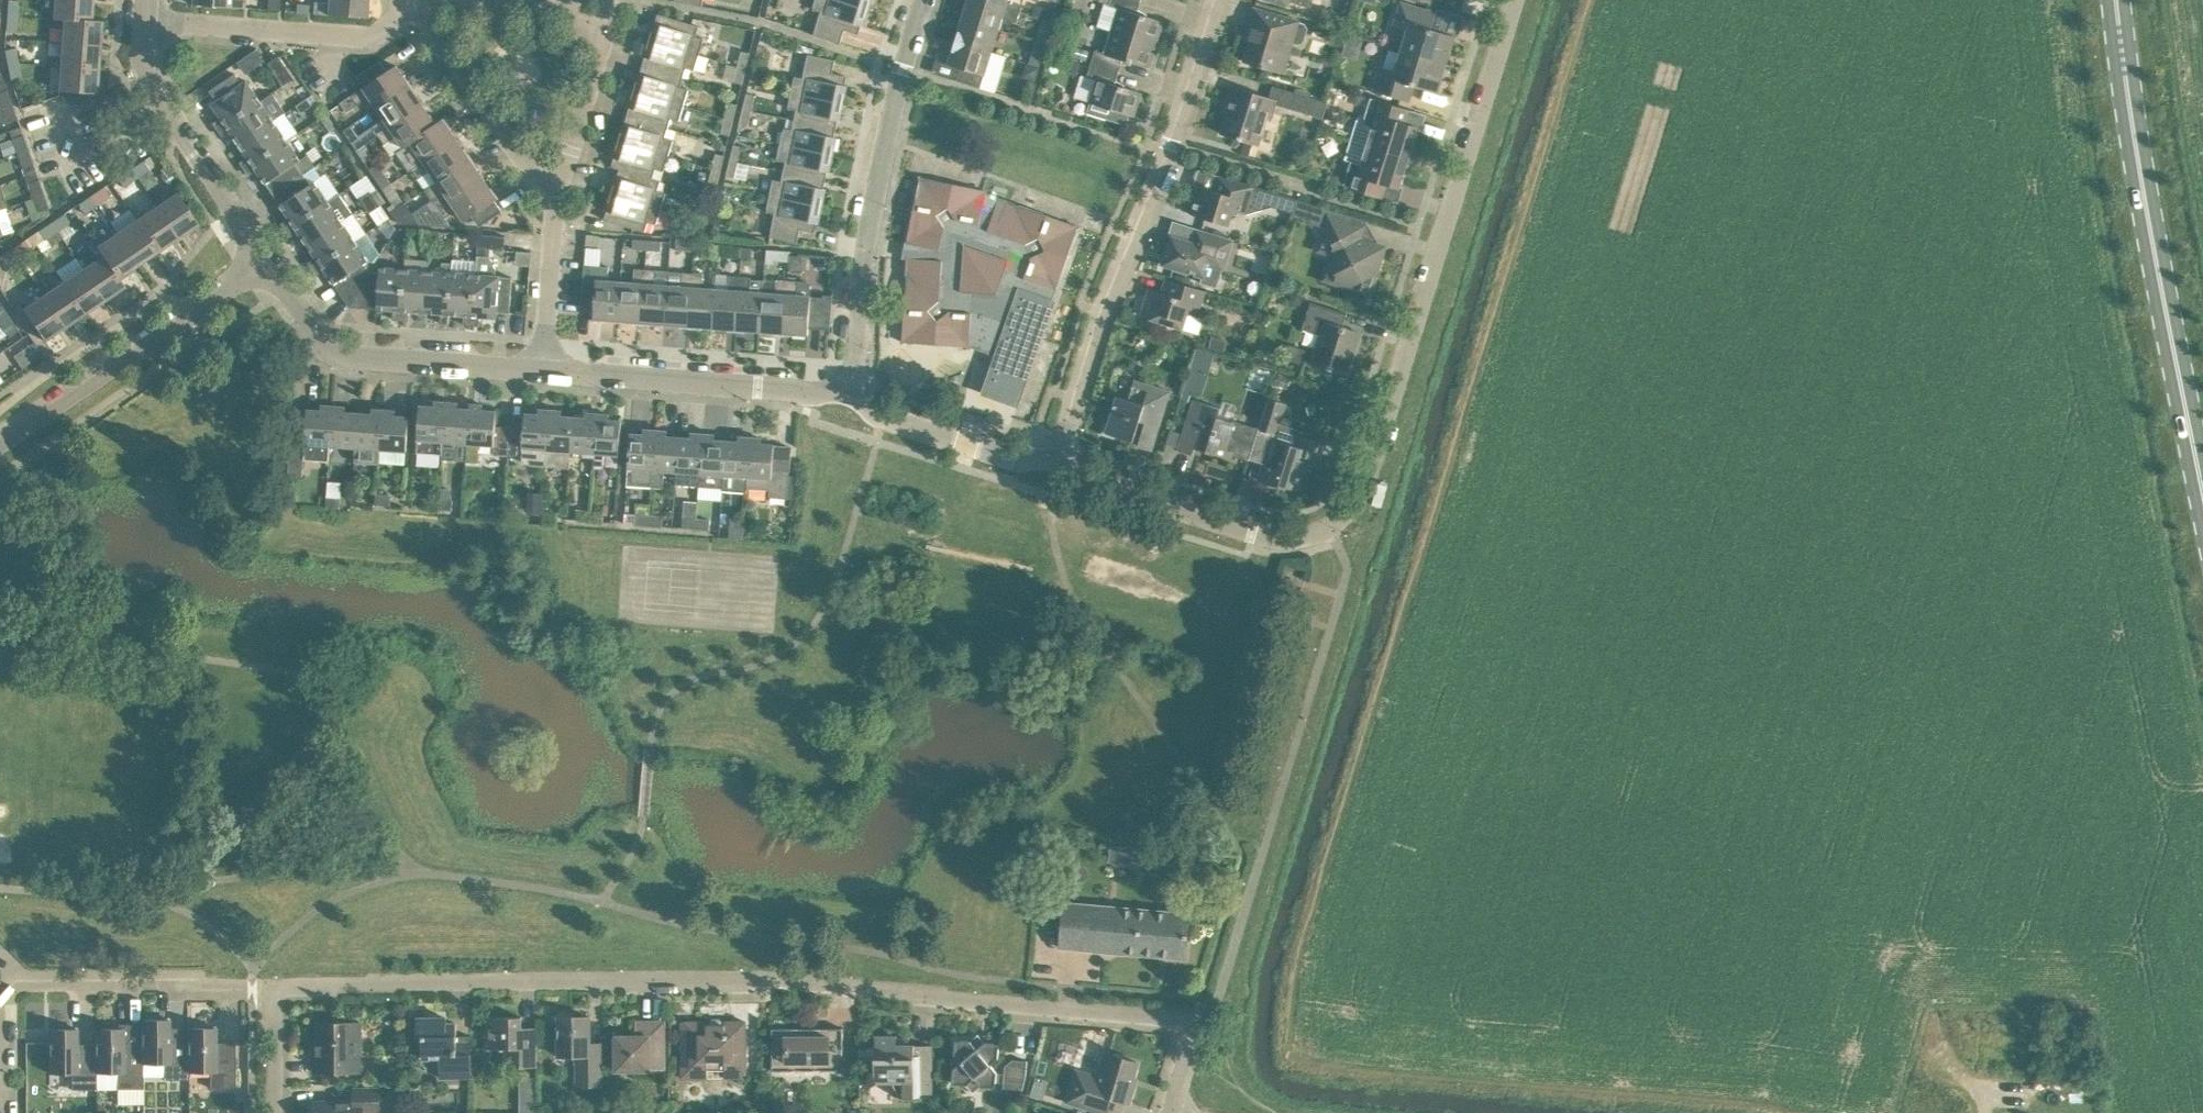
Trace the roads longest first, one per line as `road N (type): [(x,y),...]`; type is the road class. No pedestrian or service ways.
road 1 (residential): [(1170,1112),(1194,1038),(1167,1020),(884,993),(254,985)]
road 2 (residential): [(1052,467),(1274,535),(1332,529),(1360,500),(1375,459),(1507,0)]
road 3 (residential): [(1052,467),(1099,313),(1172,143),(1213,0)]
road 4 (secondary): [(2202,477),(2118,0)]
road 5 (residential): [(850,407),(868,244),(919,0)]
road 6 (residential): [(532,374),(800,390),(850,407)]
road 7 (residential): [(260,265),(0,439)]
road 8 (residential): [(136,23),(374,36),(390,0)]
road 9 (residential): [(288,302),(325,350),(532,374)]
road 10 (residential): [(0,996),(12,985),(254,985)]
road 11 (residential): [(541,198),(489,129),(418,0)]
road 12 (residential): [(850,407),(1052,467)]
road 13 (residential): [(541,198),(606,0)]
road 14 (residential): [(260,265),(145,106)]
road 15 (residential): [(532,374),(541,198)]
road 16 (residential): [(263,1112),(254,985)]

